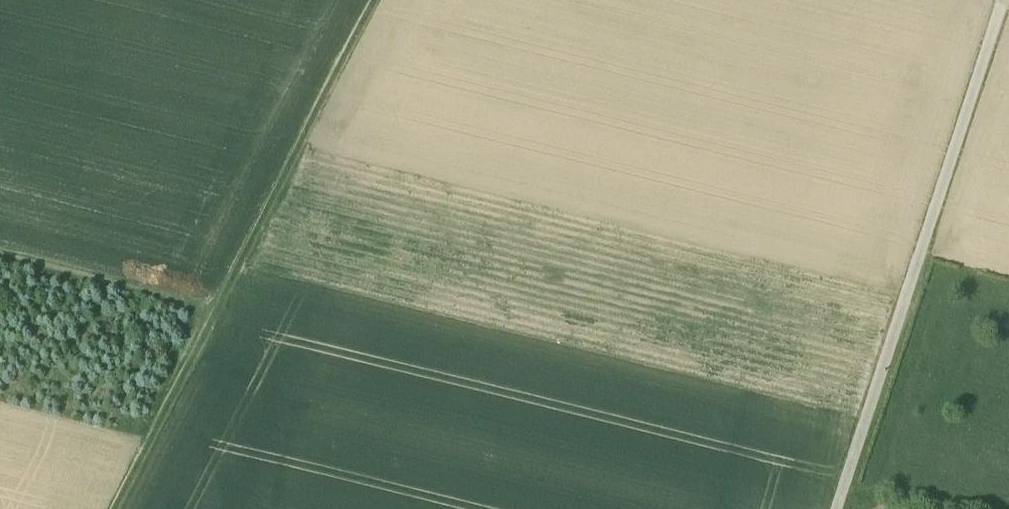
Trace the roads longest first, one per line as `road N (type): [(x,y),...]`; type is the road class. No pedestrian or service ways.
road 1 (track): [(374,0),(114,508)]
road 2 (track): [(839,508),(1005,0)]

